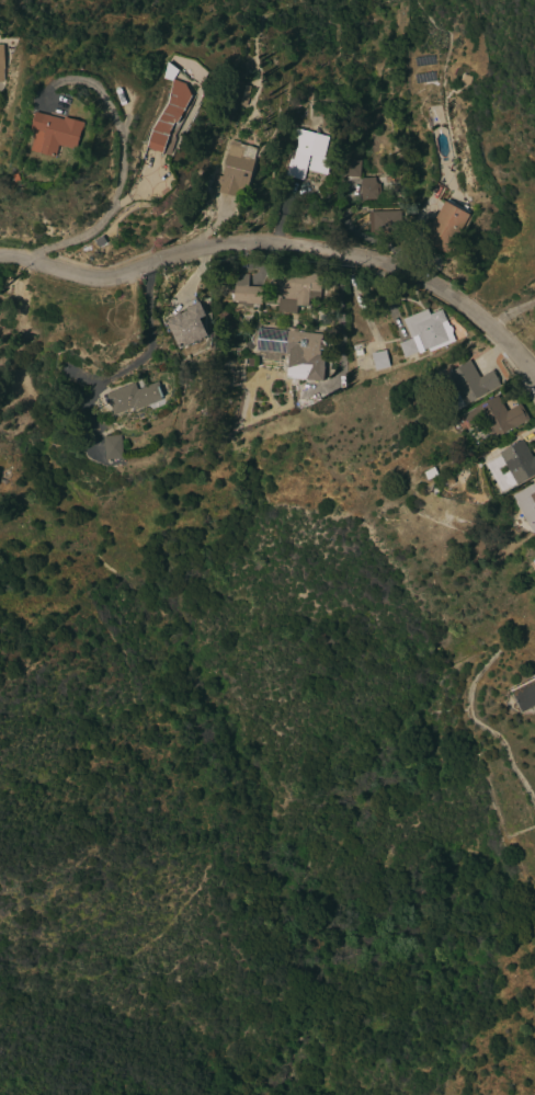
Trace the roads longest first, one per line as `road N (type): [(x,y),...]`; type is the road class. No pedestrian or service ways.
road 1 (residential): [(534,384),(479,313),(377,259),(250,240),(98,281),(0,256)]

